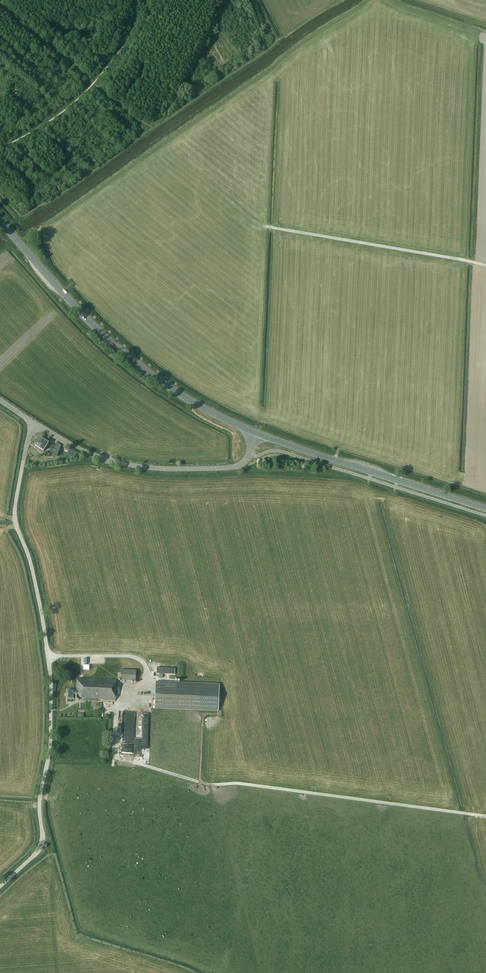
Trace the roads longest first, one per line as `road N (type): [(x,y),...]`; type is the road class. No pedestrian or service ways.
road 1 (tertiary): [(0,886),(42,842),(51,737),(43,622),(15,510),(35,423)]
road 2 (secondary): [(257,433),(187,398),(122,351),(0,220)]
road 3 (tertiary): [(257,433),(236,467),(155,468),(95,455),(35,423)]
road 4 (secondary): [(485,508),(257,433)]

